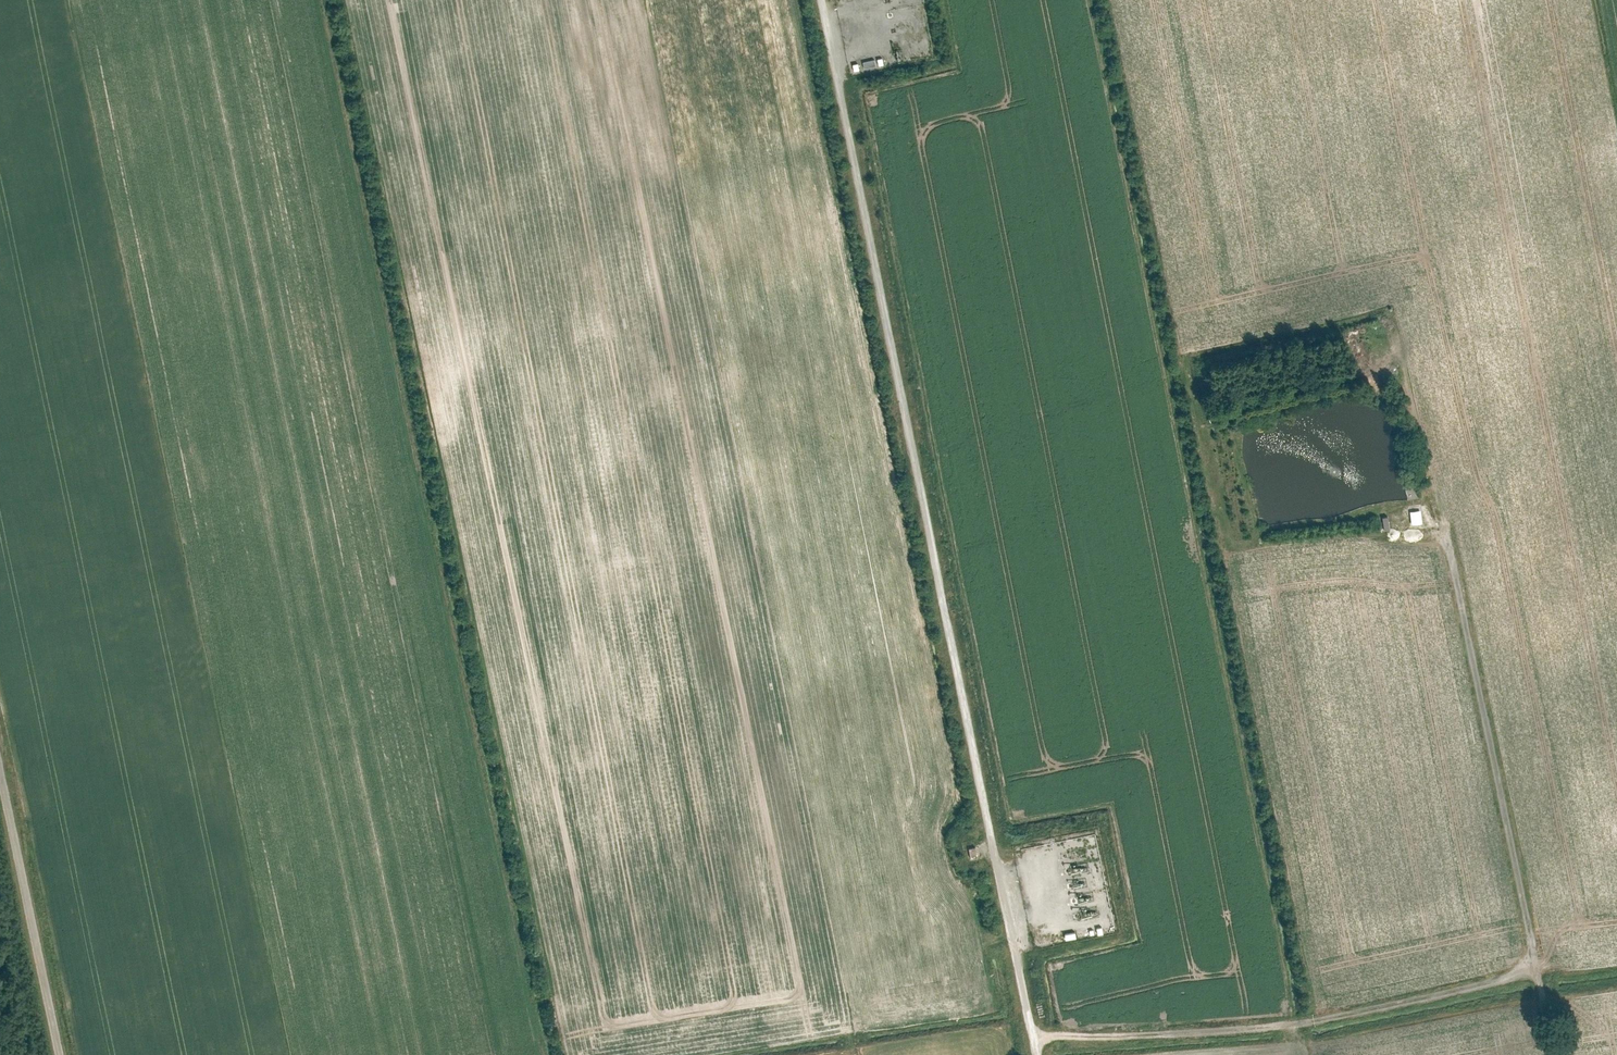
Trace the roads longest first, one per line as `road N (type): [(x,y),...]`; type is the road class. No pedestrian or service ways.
road 1 (track): [(0,777),(59,1054)]

